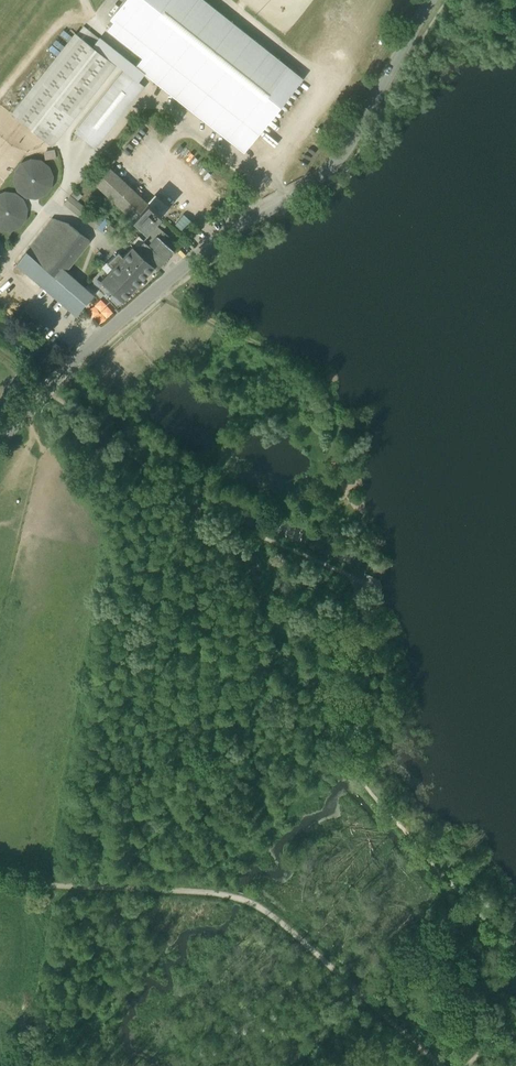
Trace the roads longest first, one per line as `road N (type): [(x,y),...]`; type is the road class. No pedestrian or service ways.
road 1 (residential): [(0,439),(157,290),(332,169),(431,0)]
road 2 (track): [(441,1065),(270,913),(222,893),(0,882)]

